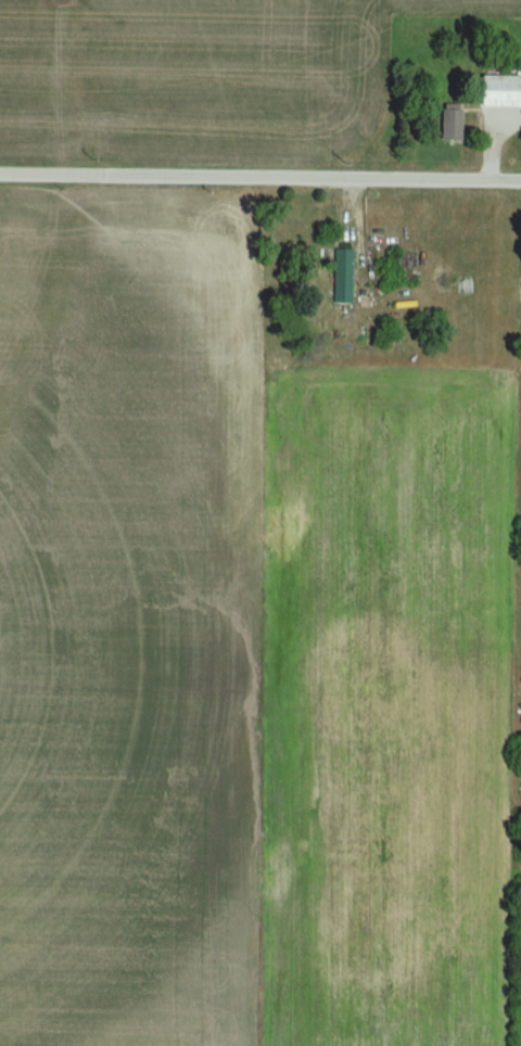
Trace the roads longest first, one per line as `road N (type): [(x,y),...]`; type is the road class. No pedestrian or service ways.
road 1 (tertiary): [(520,181),(0,174)]

